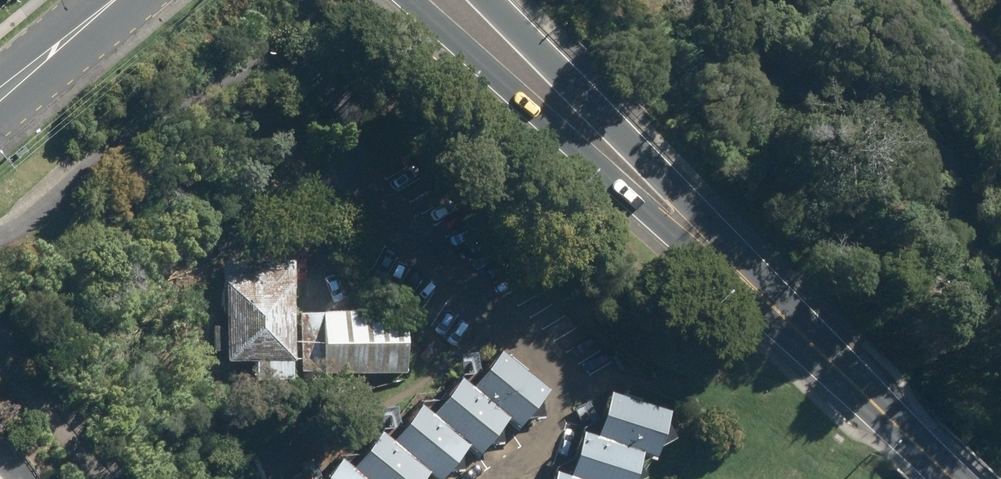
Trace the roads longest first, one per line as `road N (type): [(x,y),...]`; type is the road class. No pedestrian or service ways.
road 1 (primary): [(937,478),(408,0)]
road 2 (primary): [(480,0),(969,478)]
road 3 (tertiary): [(0,93),(108,0)]

